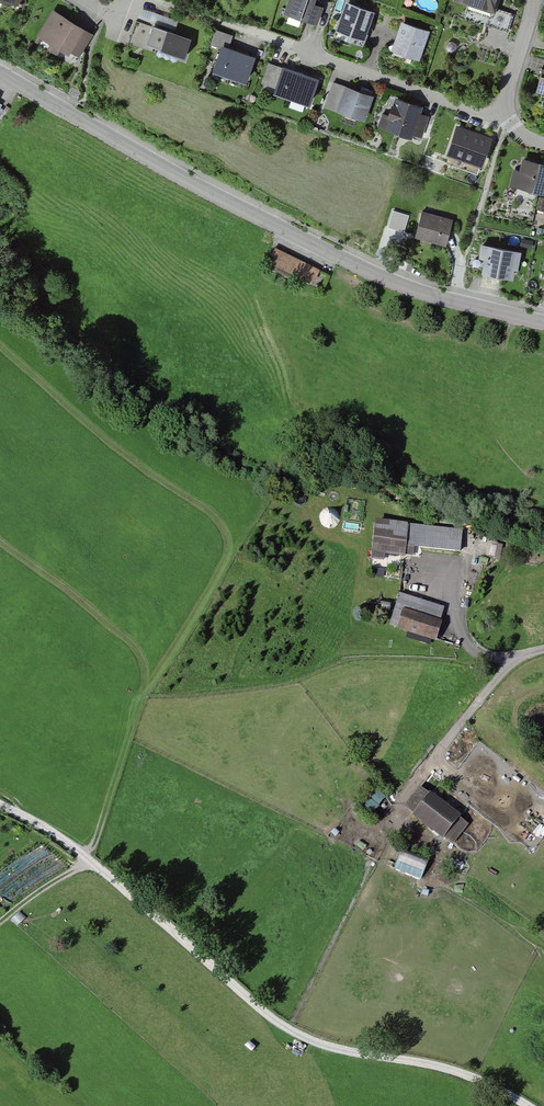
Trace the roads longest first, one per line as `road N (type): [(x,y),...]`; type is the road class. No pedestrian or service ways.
road 1 (track): [(0,805),(91,861),(287,1028),(336,1049),(484,1082),(526,1105)]
road 2 (tertiary): [(543,322),(372,272),(195,184),(0,73)]
road 3 (residential): [(247,29),(496,118)]
road 4 (track): [(515,657),(401,798)]
road 5 (residential): [(532,0),(496,118)]

